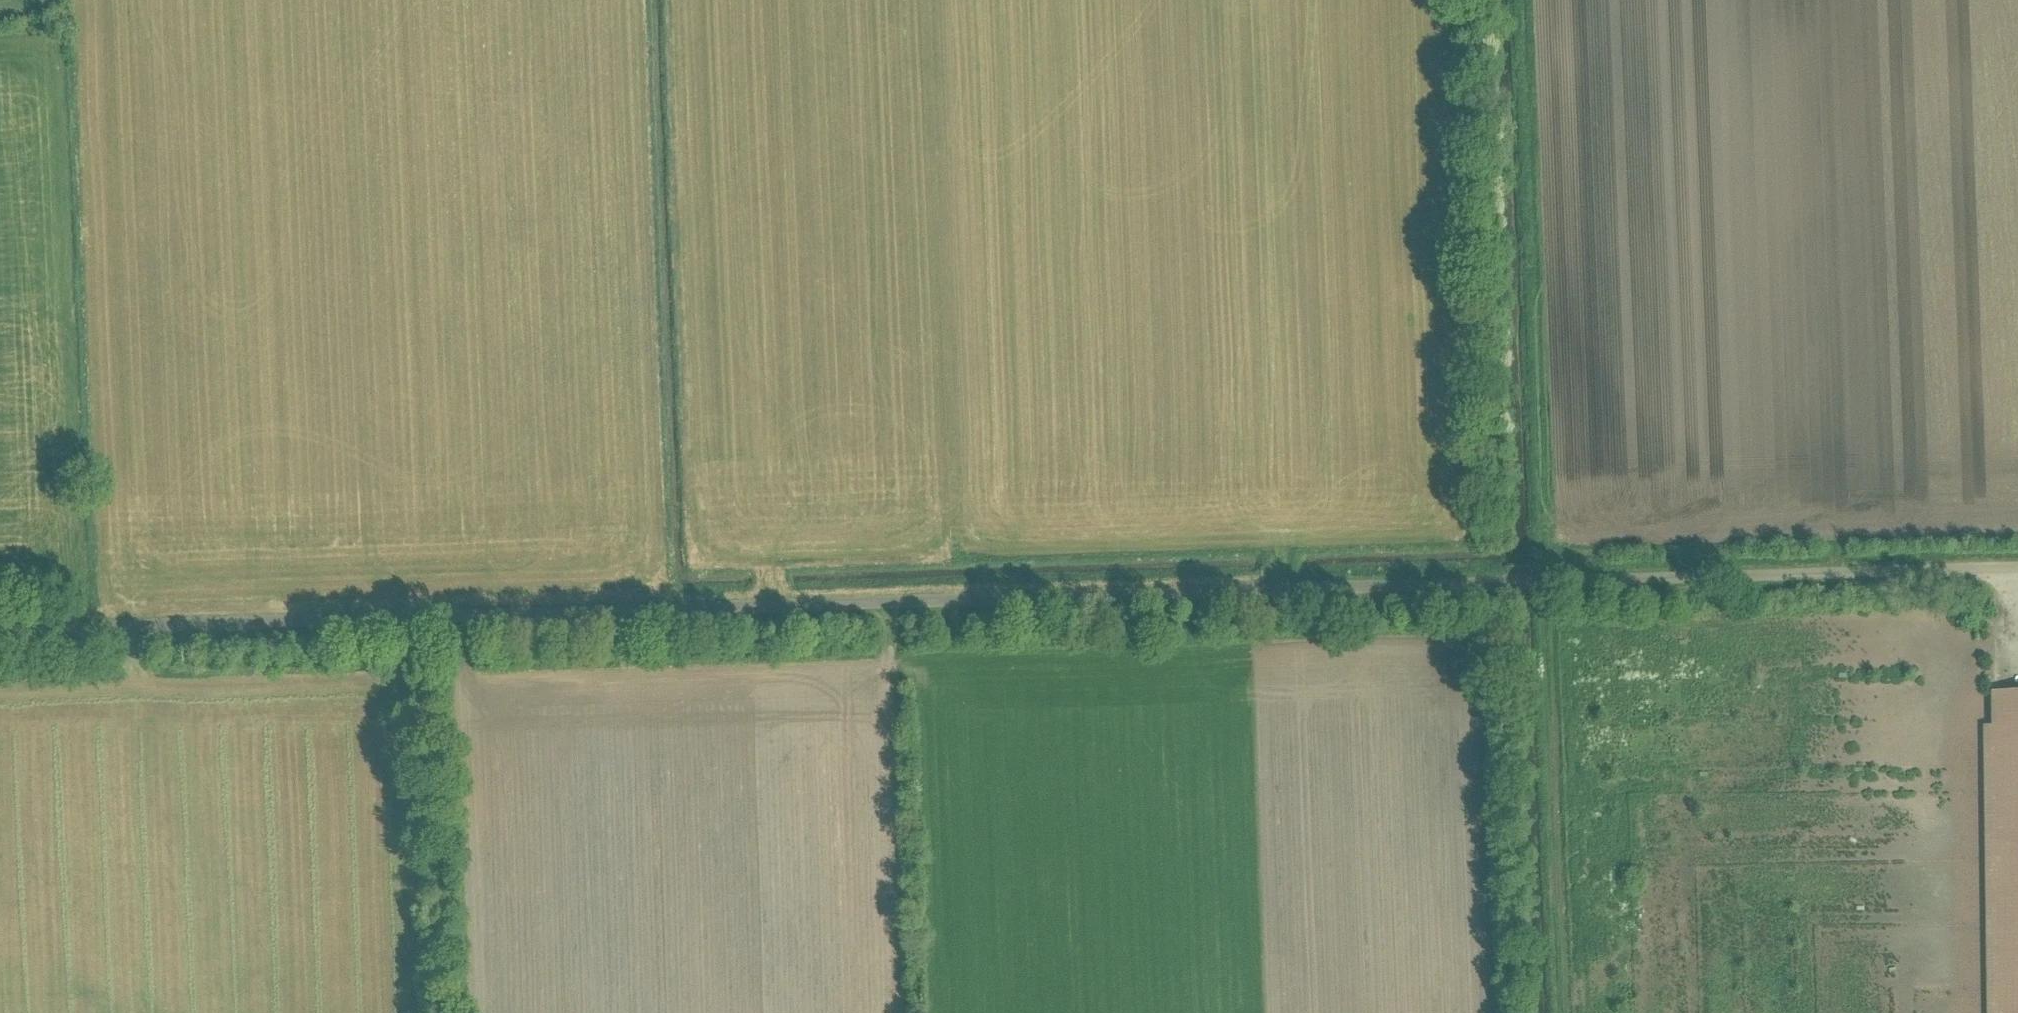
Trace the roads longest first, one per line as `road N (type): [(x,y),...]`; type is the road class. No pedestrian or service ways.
road 1 (residential): [(0,635),(2017,573)]

